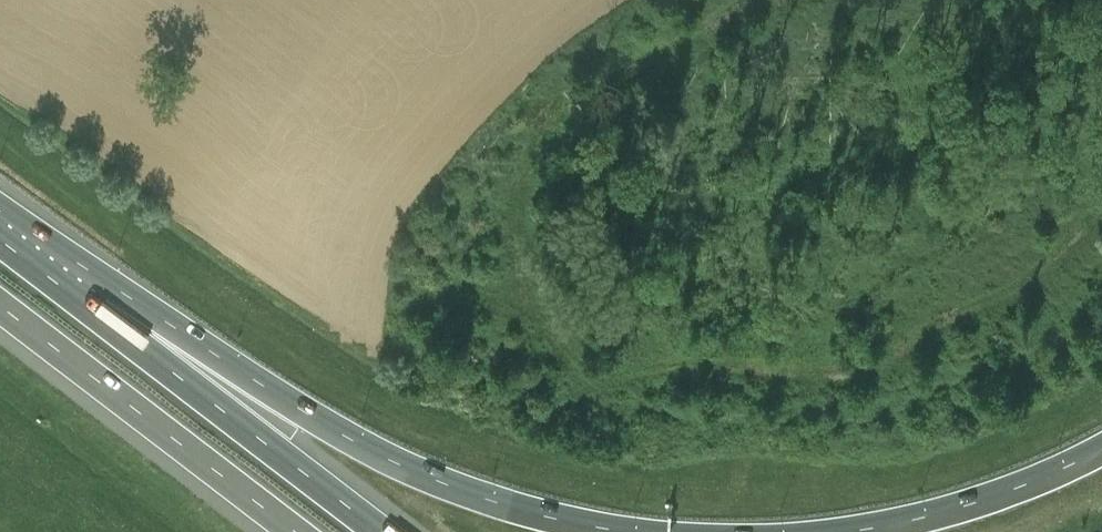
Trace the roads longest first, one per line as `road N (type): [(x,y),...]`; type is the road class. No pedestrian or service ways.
road 1 (motorway): [(625,531),(520,510),(428,474),(94,312)]
road 2 (motorway): [(0,305),(296,531)]
road 3 (motorway): [(381,531),(94,312)]
road 4 (motorway): [(1101,448),(995,496),(847,531)]

